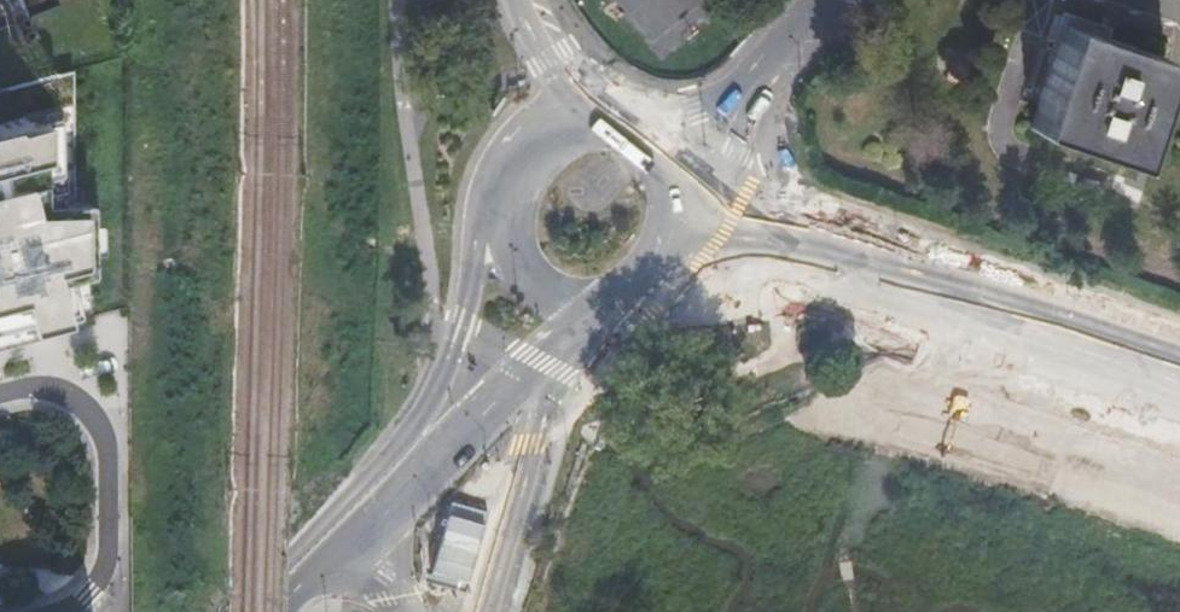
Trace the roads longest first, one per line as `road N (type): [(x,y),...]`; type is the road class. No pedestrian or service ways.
road 1 (secondary): [(664,273),(780,281),(899,309),(1179,398)]
road 2 (secondary): [(1179,348),(787,218),(685,199)]
road 3 (tertiary): [(492,199),(460,325),(417,429),(305,557)]
road 4 (residential): [(0,395),(27,388),(76,397),(100,423),(111,554),(94,595),(50,611)]
road 5 (tertiary): [(352,538),(587,309)]
road 6 (secondary): [(492,199),(492,226),(515,275),(535,293),(587,309)]
road 7 (secondary): [(585,115),(523,140),(492,199)]
road 8 (secondary): [(585,115),(523,0)]
road 9 (tertiary): [(750,99),(834,0)]
road 10 (tertiary): [(750,99),(630,124)]
road 11 (tertiary): [(685,199),(732,151),(750,99)]

